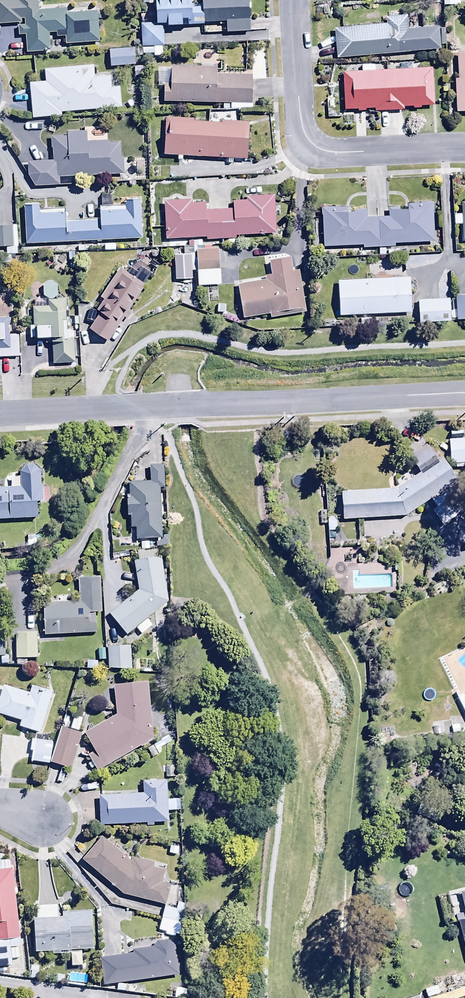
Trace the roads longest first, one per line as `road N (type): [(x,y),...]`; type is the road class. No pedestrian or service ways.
road 1 (residential): [(0,417),(464,396)]
road 2 (residential): [(464,150),(322,154),(300,132)]
road 3 (residential): [(300,132),(293,0)]

